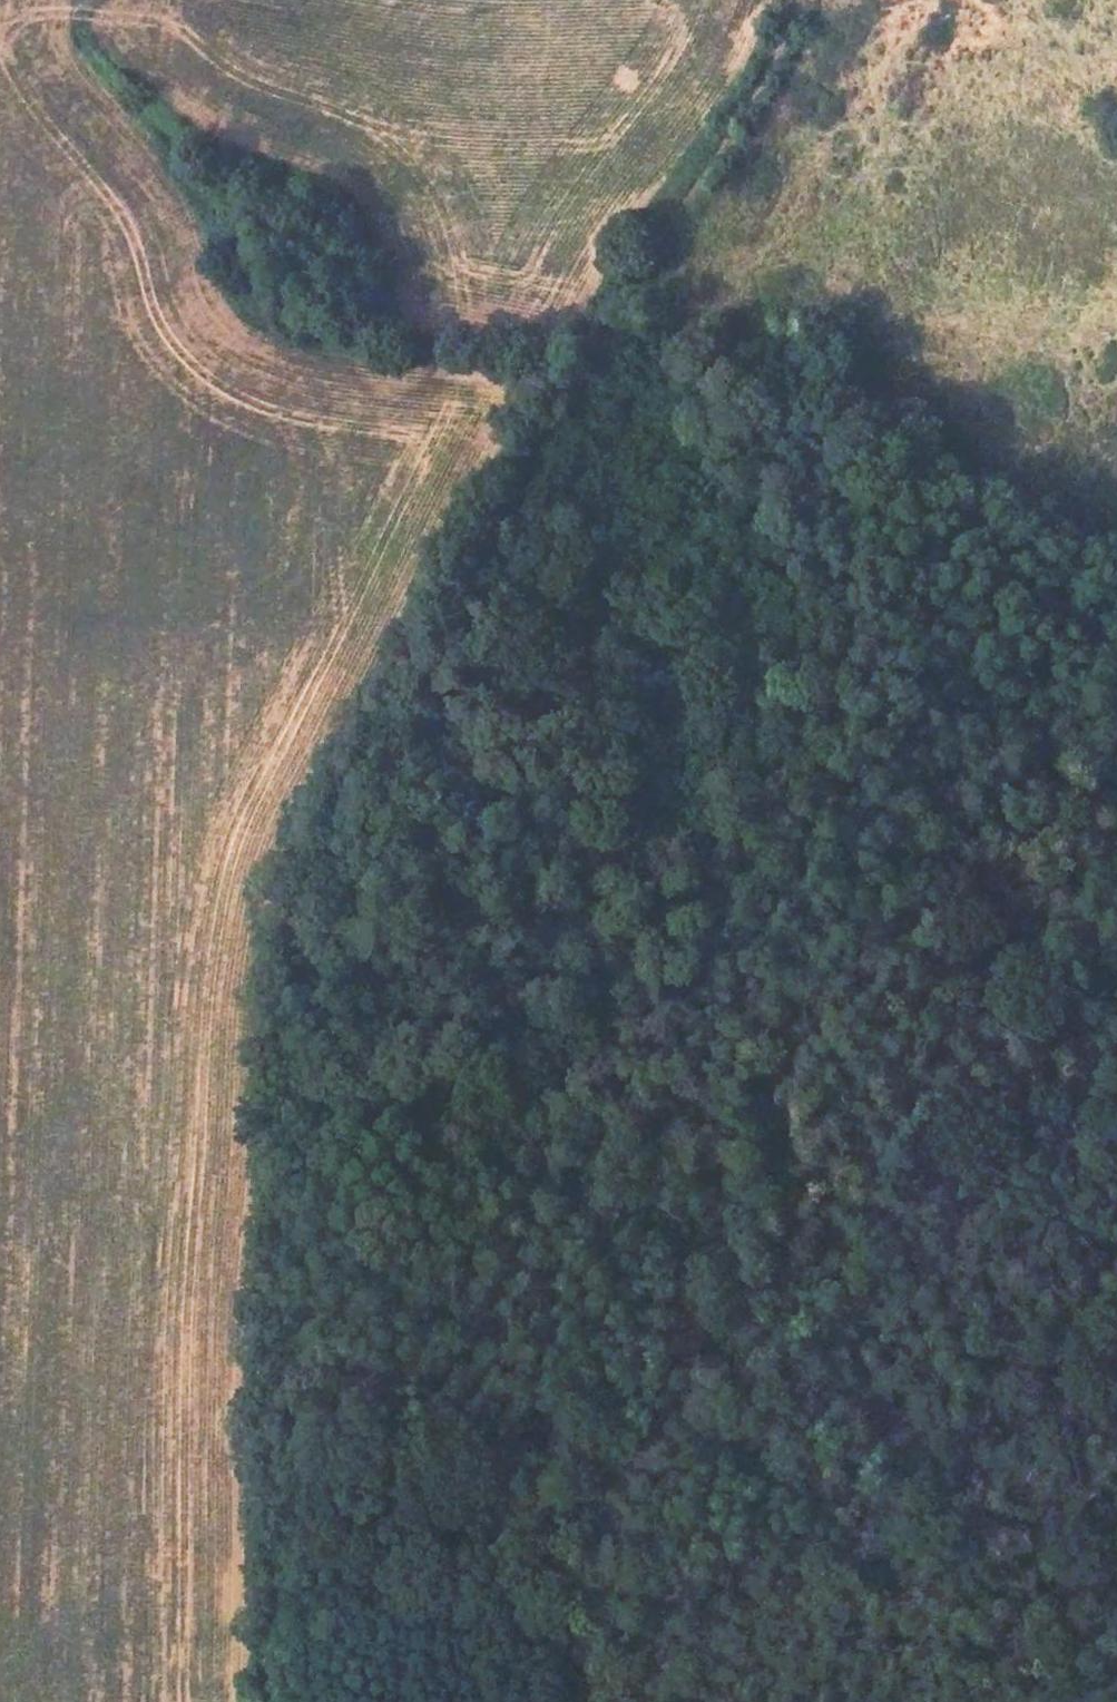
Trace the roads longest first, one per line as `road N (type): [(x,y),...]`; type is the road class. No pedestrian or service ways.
road 1 (track): [(335,1701),(313,1536),(322,988),(372,770),(656,244),(791,40),(803,0)]
road 2 (track): [(568,1701),(599,1562),(728,1342),(770,1291),(847,1228),(1116,1054)]
road 3 (track): [(63,0),(57,43),(189,205)]

